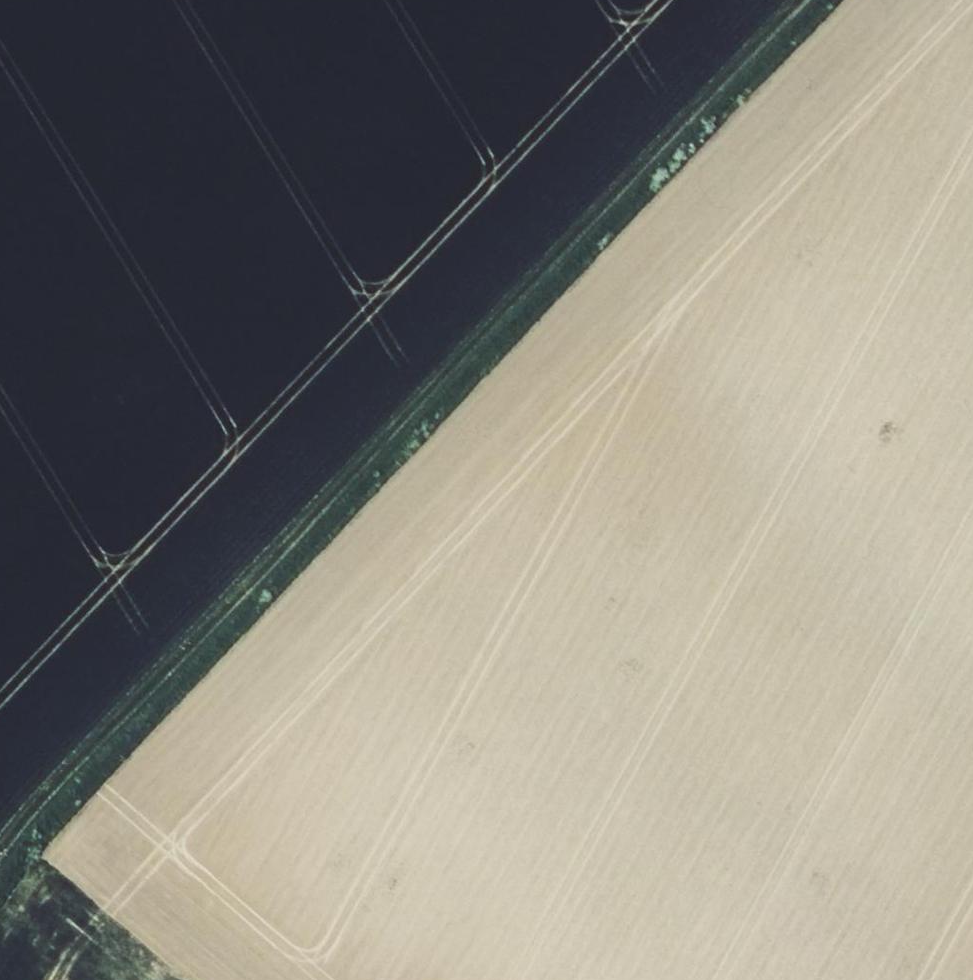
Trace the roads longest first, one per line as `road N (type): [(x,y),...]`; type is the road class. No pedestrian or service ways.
road 1 (track): [(0,859),(28,813),(810,0)]

